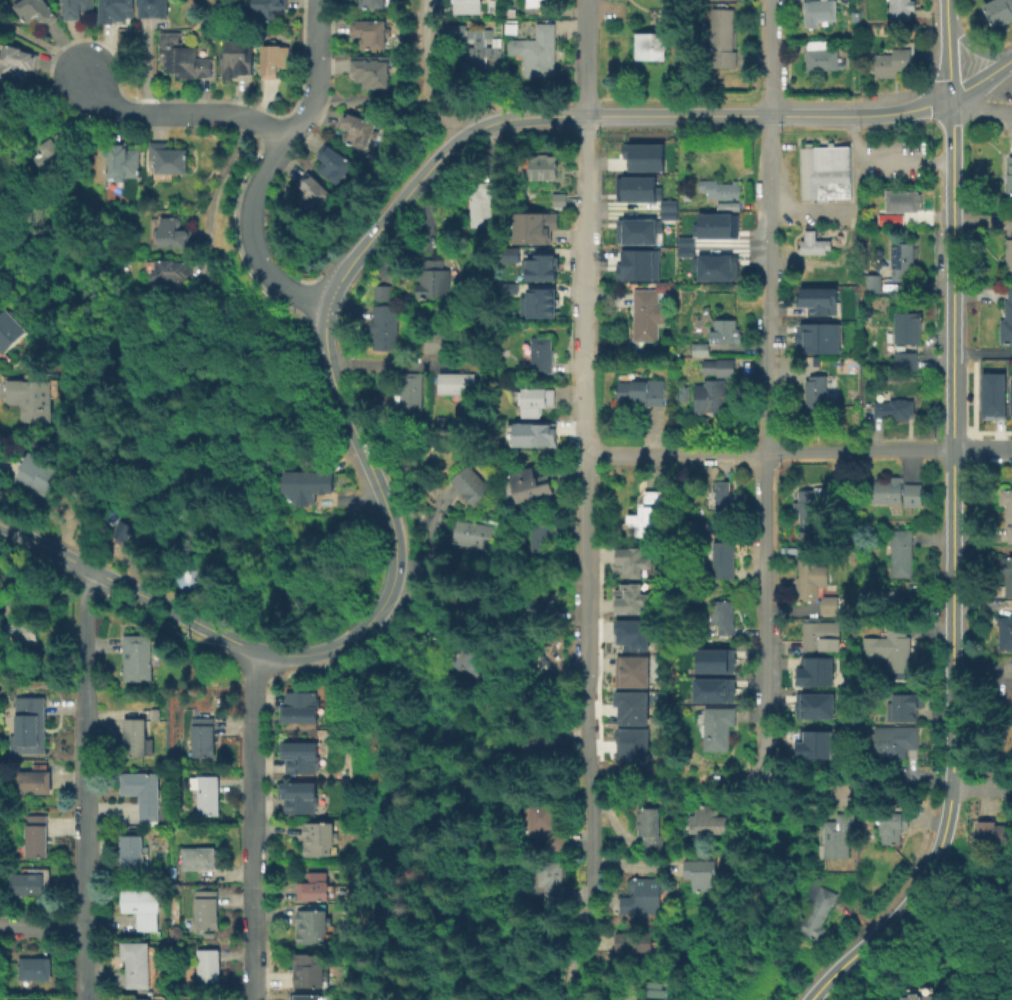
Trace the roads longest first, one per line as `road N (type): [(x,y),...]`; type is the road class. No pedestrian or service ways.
road 1 (residential): [(768,0),(765,774)]
road 2 (tertiary): [(388,510),(396,555),(386,599),(345,643),(299,656),(239,644),(0,524)]
road 3 (residential): [(84,566),(83,999)]
road 4 (tertiary): [(461,137),(358,251),(328,306),(331,374),(388,510)]
road 5 (tertiary): [(948,97),(875,114),(584,114)]
road 6 (residential): [(950,450),(588,449)]
road 7 (residential): [(252,649),(255,999)]
road 8 (tertiary): [(950,450),(949,786)]
road 9 (residential): [(584,114),(588,449)]
road 10 (tertiary): [(949,786),(936,846),(907,901),(809,999)]
road 11 (tertiary): [(948,97),(949,352)]
road 12 (residential): [(587,529),(590,780)]
road 13 (residential): [(284,144),(238,116),(115,110),(82,74)]
road 14 (residential): [(328,306),(285,291),(263,258),(253,222),(255,195),(284,144)]
road 15 (residential): [(284,144),(315,100),(316,0)]
road 16 (residential): [(461,137),(428,90),(424,0)]
road 17 (residential): [(590,780),(590,918)]
road 18 (residential): [(850,788),(765,774),(719,781)]
road 19 (tertiary): [(584,114),(498,119),(461,137)]

